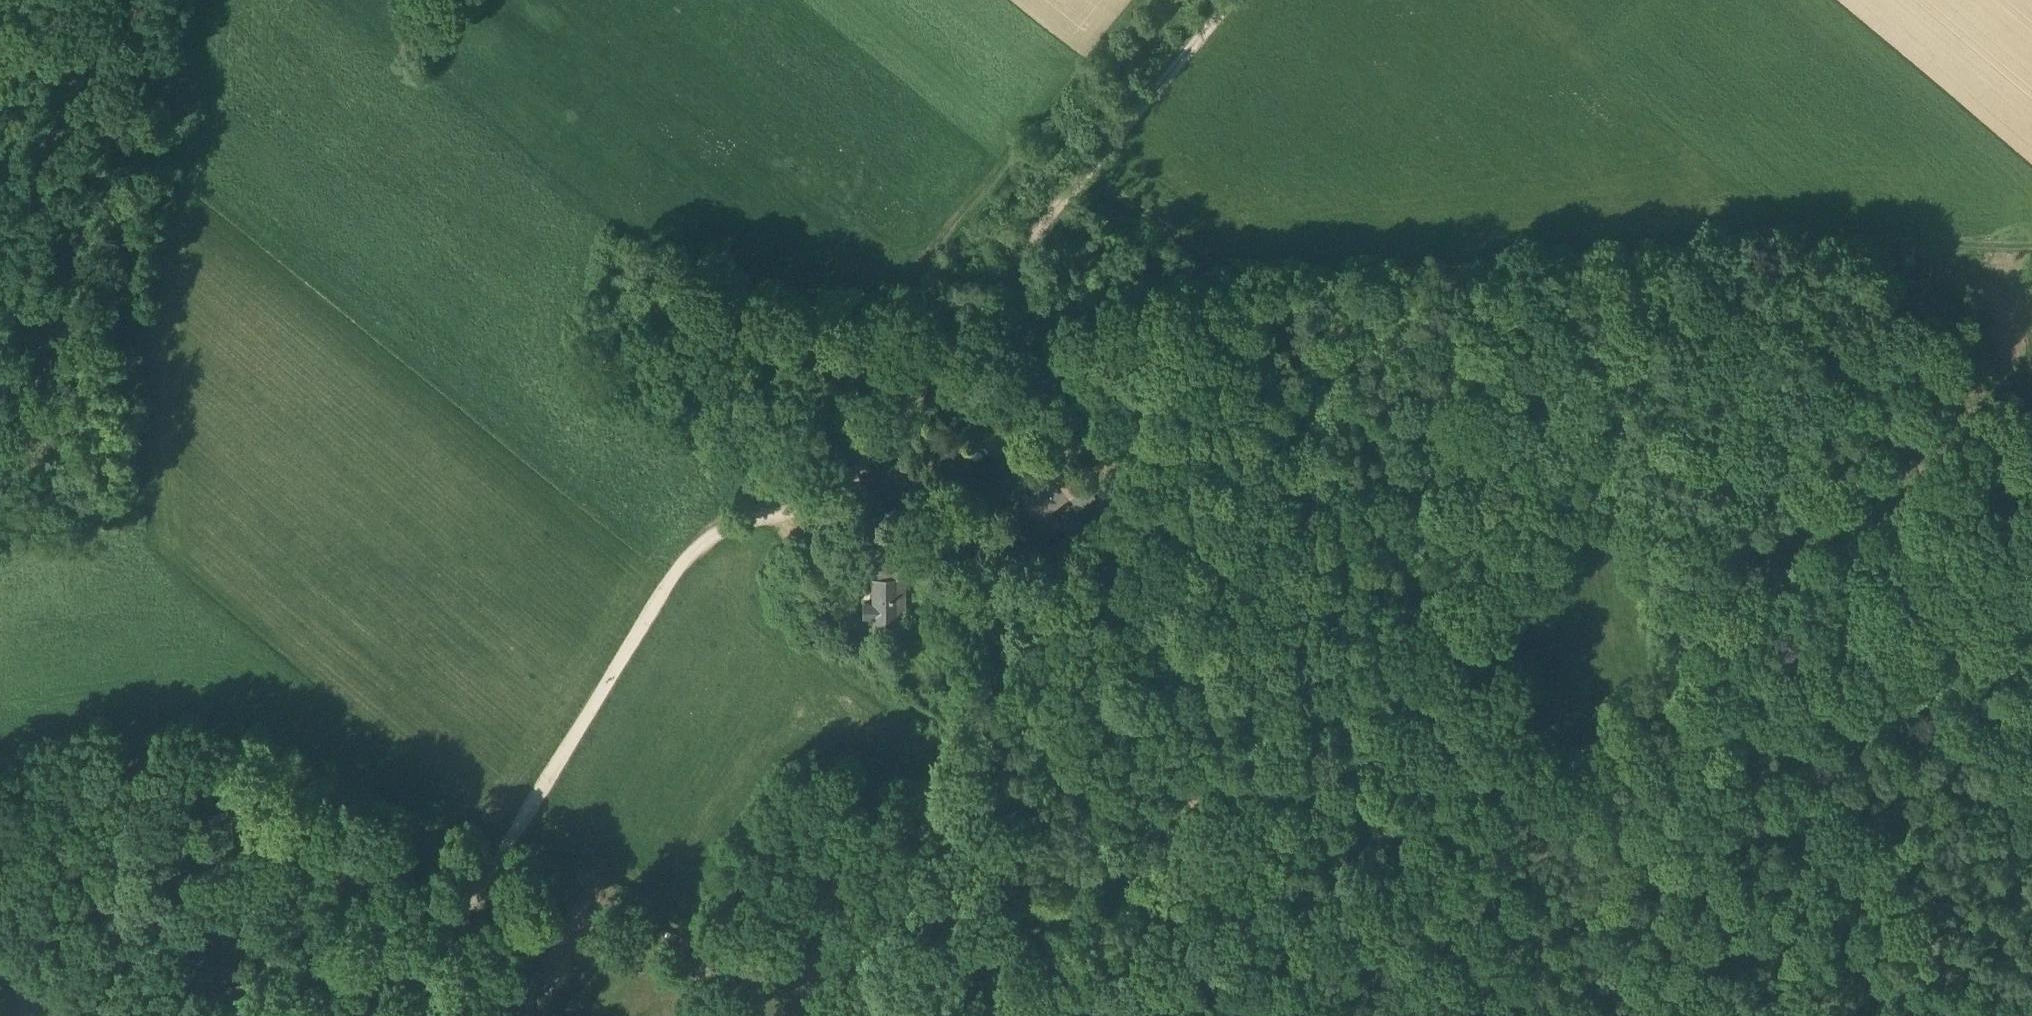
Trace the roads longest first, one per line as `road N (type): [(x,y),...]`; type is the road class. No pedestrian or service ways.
road 1 (track): [(2031,244),(1892,241),(1300,266),(1213,253),(1109,158)]
road 2 (track): [(2031,554),(1586,772),(1300,933)]
road 3 (unclassified): [(834,496),(727,528),(686,561),(404,1015)]
road 4 (track): [(1240,0),(912,412),(834,496)]

